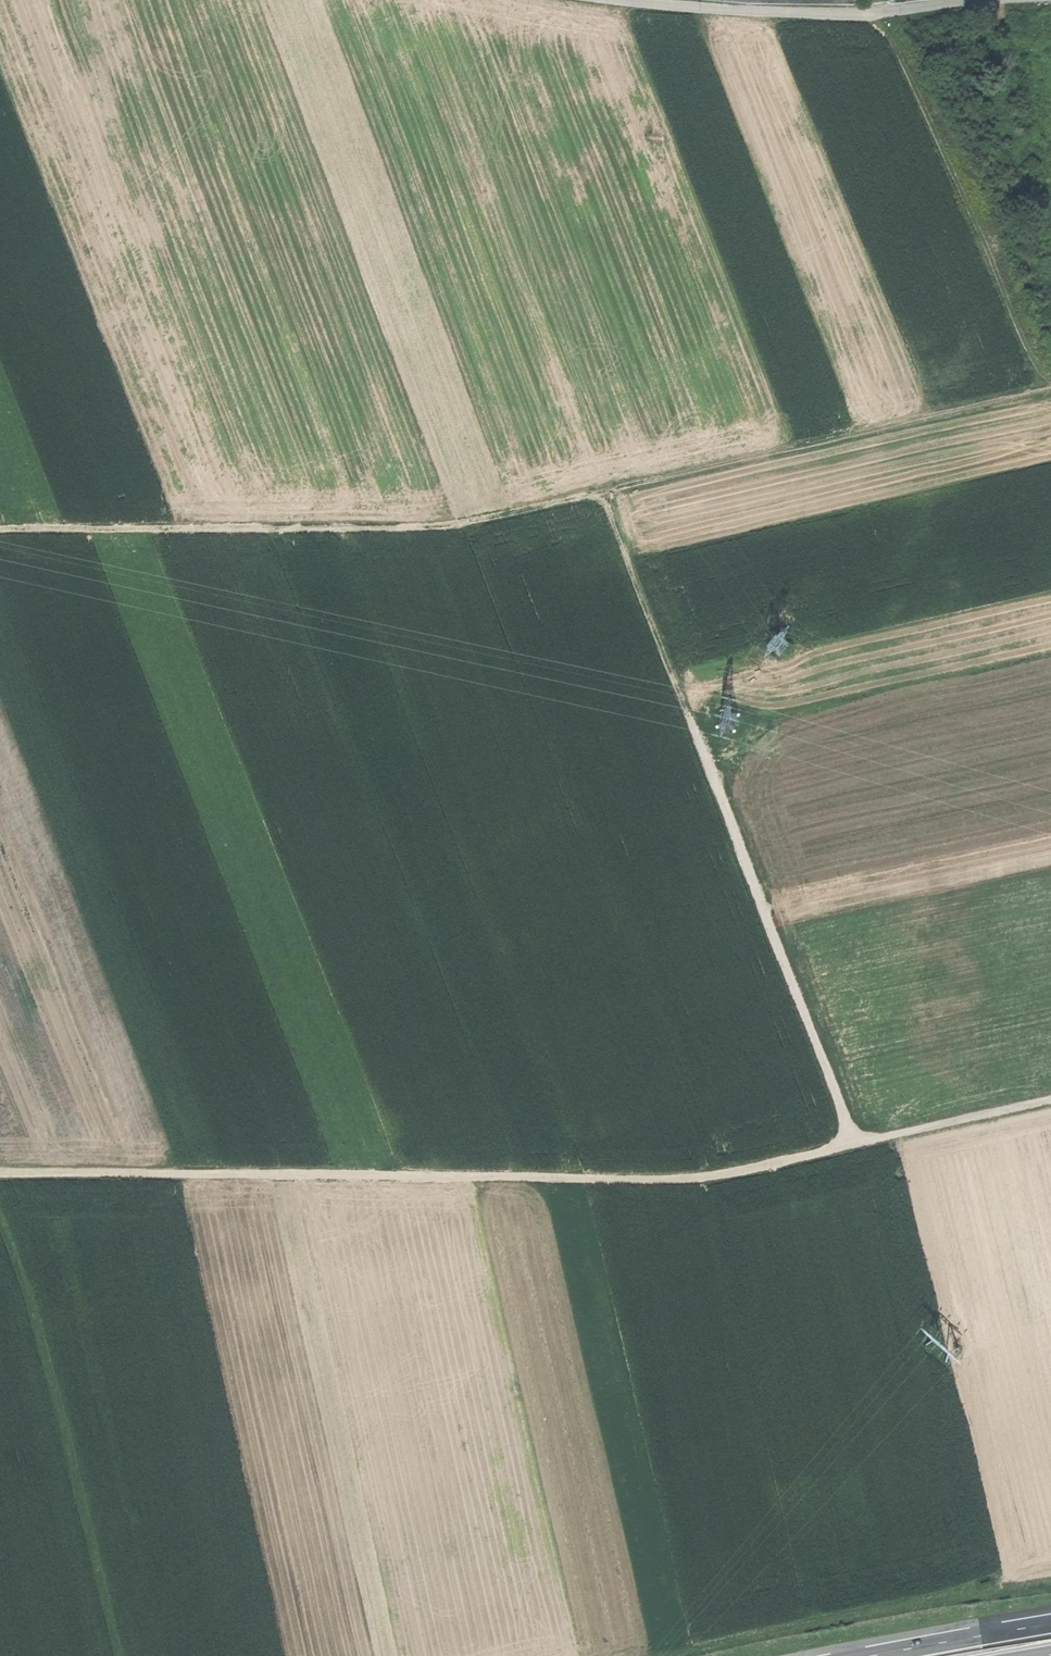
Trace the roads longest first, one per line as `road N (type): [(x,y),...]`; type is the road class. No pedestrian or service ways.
road 1 (track): [(853,1145),(600,495),(455,524),(0,529)]
road 2 (track): [(0,1175),(665,1180),(1050,1100)]
road 3 (track): [(600,495),(1050,387)]
road 4 (track): [(971,0),(817,12),(616,0)]
road 5 (trunk): [(1050,1624),(871,1655)]

